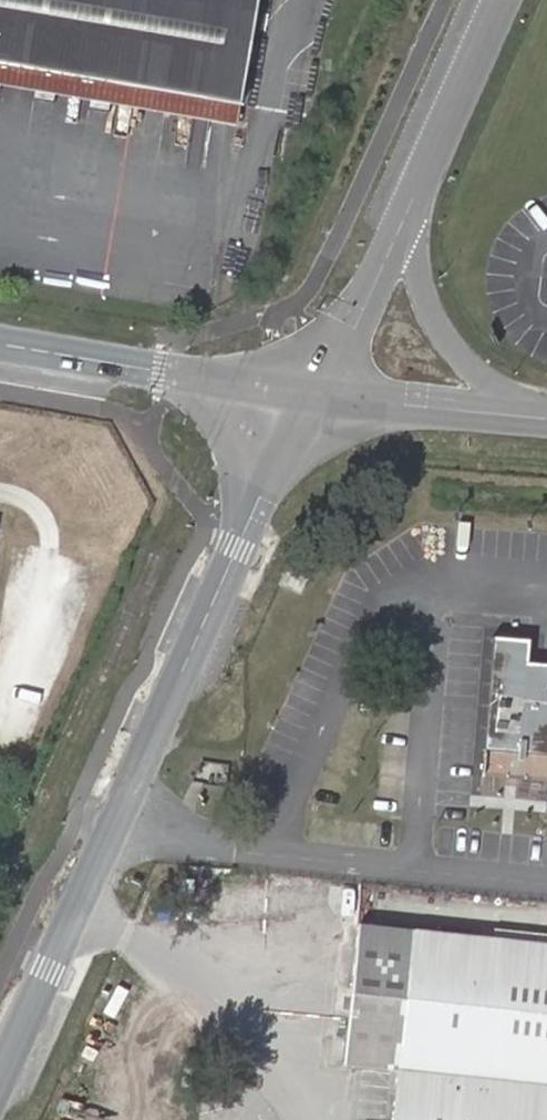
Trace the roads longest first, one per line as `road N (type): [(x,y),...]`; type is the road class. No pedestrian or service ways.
road 1 (residential): [(0,1087),(267,488),(320,397)]
road 2 (residential): [(0,345),(320,397)]
road 3 (residential): [(397,228),(502,0)]
road 4 (residential): [(397,228),(446,337),(517,413)]
road 5 (residential): [(320,397),(517,413)]
road 6 (residential): [(320,397),(397,228)]

